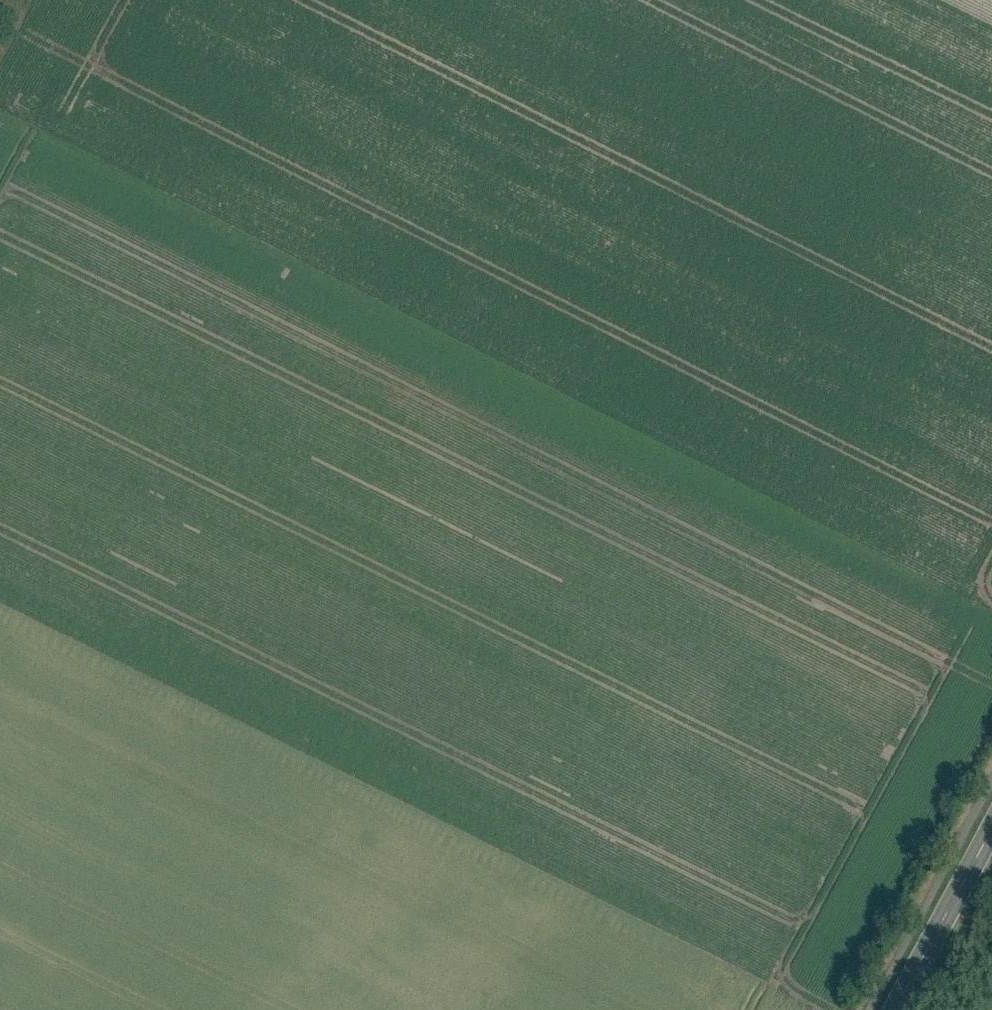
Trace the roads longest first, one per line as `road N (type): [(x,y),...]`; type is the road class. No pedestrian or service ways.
road 1 (tertiary): [(895,1009),(991,830)]

